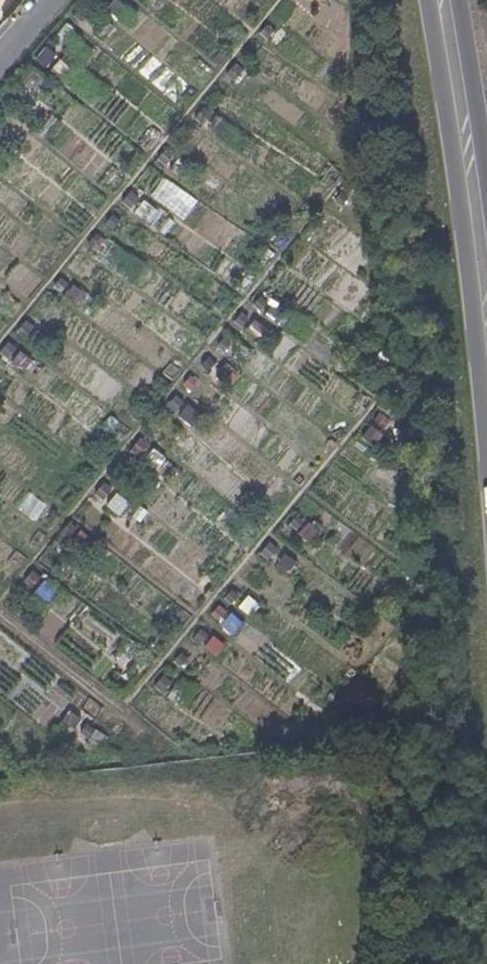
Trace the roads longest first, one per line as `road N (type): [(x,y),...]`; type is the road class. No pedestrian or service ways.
road 1 (primary): [(429,0),(486,468)]
road 2 (primary): [(486,188),(457,0)]

